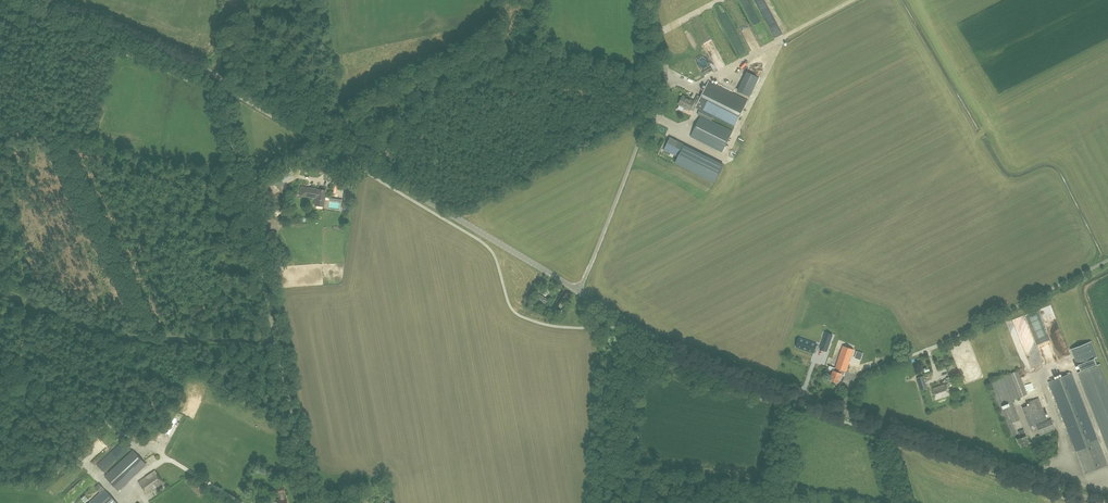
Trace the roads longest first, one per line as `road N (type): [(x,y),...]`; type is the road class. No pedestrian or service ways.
road 1 (unclassified): [(311,502),(220,76)]
road 2 (tertiary): [(220,76),(580,291)]
road 3 (unclassified): [(844,413),(860,366),(936,346),(1107,258)]
road 4 (unclassified): [(580,291),(634,153),(669,93),(653,0)]
road 5 (tertiary): [(580,291),(686,353),(844,413)]
road 6 (tertiary): [(844,413),(1102,502)]
road 7 (tertiary): [(36,0),(220,76)]

